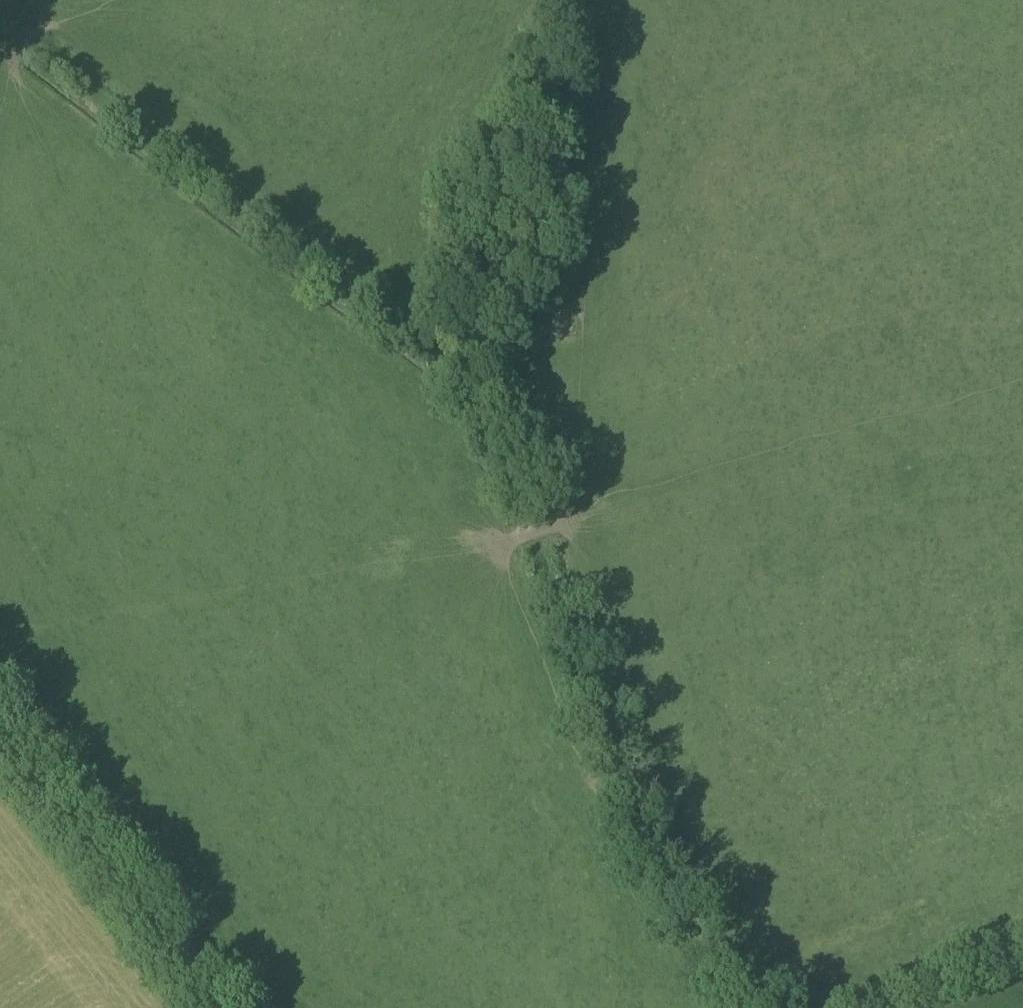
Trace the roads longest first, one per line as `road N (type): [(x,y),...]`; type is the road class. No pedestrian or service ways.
road 1 (unclassified): [(216,1007),(0,741)]
road 2 (unclassified): [(878,1007),(1022,941)]

